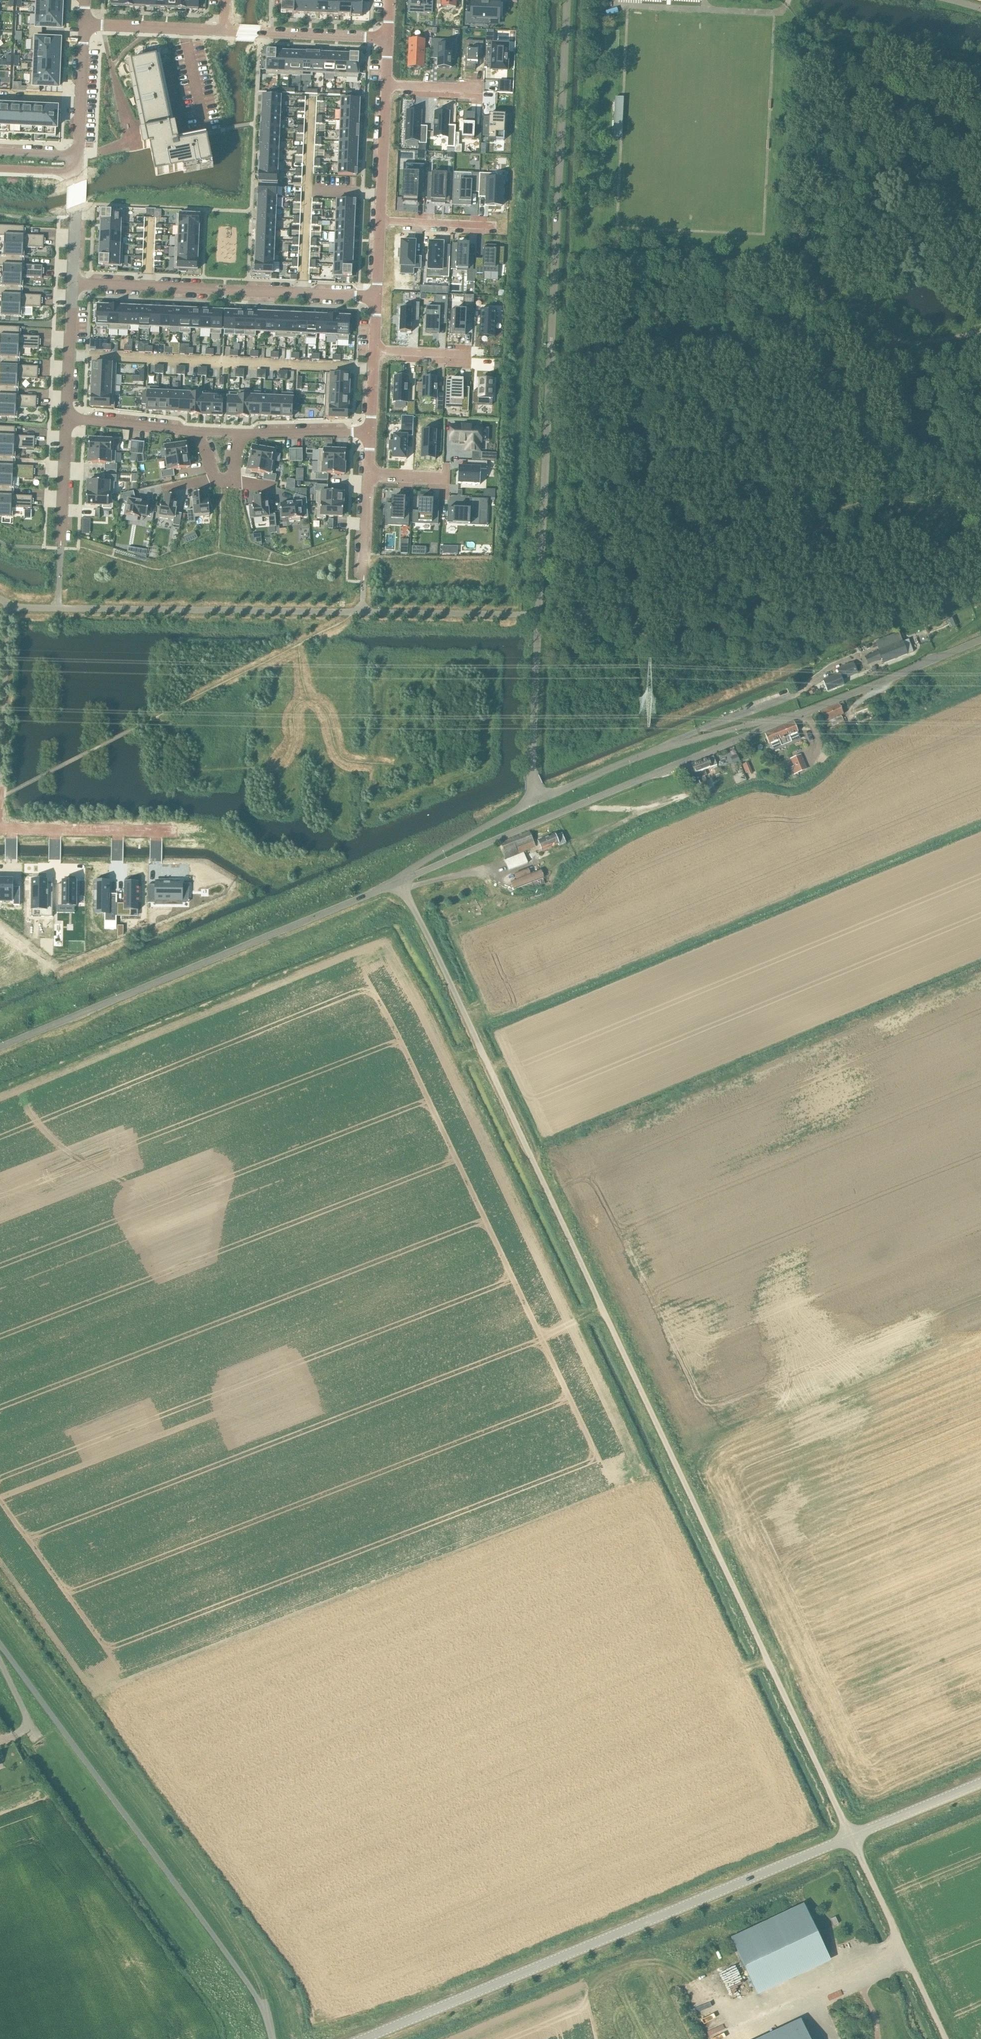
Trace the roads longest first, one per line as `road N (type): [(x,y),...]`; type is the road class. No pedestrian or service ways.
road 1 (unclassified): [(851,1839),(399,883)]
road 2 (unclassified): [(851,1839),(362,2038)]
road 3 (unclassified): [(271,2038),(237,1967),(0,1645)]
road 4 (unclassified): [(399,883),(808,709)]
road 5 (unclassified): [(538,800),(532,774),(550,365)]
road 6 (unclassified): [(0,1047),(399,883)]
road 7 (unclassified): [(567,0),(550,365)]
road 8 (residential): [(73,283),(376,296)]
road 9 (unclassified): [(538,800),(672,744),(808,709)]
road 10 (unclassified): [(945,2038),(851,1839)]
road 11 (unclassified): [(808,709),(980,639)]
road 12 (residential): [(177,832),(0,829)]
road 13 (residential): [(388,37),(225,30)]
road 14 (unclassified): [(399,883),(418,864),(538,800)]
road 15 (residential): [(225,30),(85,24)]
road 16 (unclassified): [(980,1785),(851,1839)]
road 17 (residential): [(73,283),(67,419)]
road 18 (residential): [(85,24),(80,157)]
road 19 (residential): [(379,219),(385,87)]
road 20 (residential): [(196,432),(67,419)]
road 21 (residential): [(370,432),(241,433)]
road 22 (residential): [(67,419),(61,546)]

